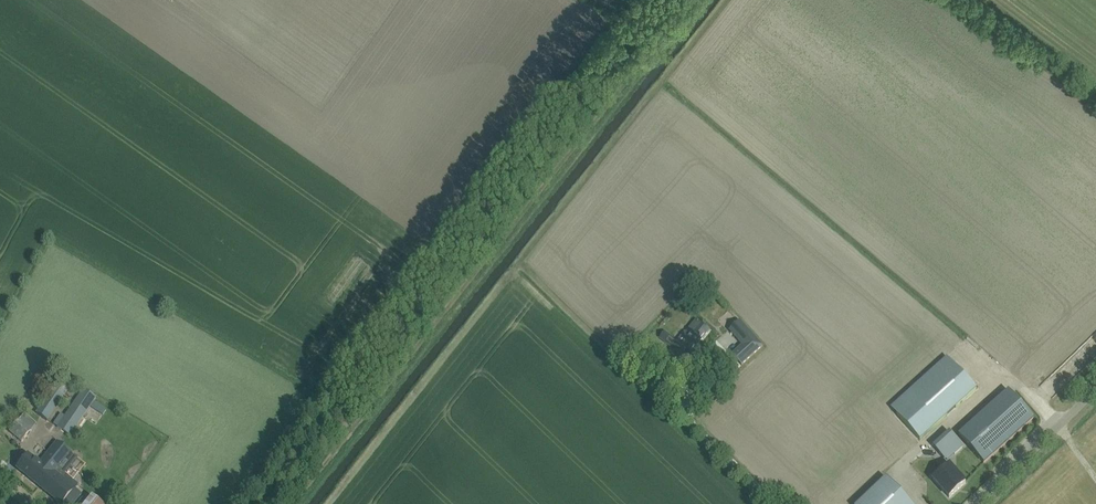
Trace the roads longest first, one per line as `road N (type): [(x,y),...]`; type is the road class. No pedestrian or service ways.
road 1 (unclassified): [(986,503),(1095,400)]

